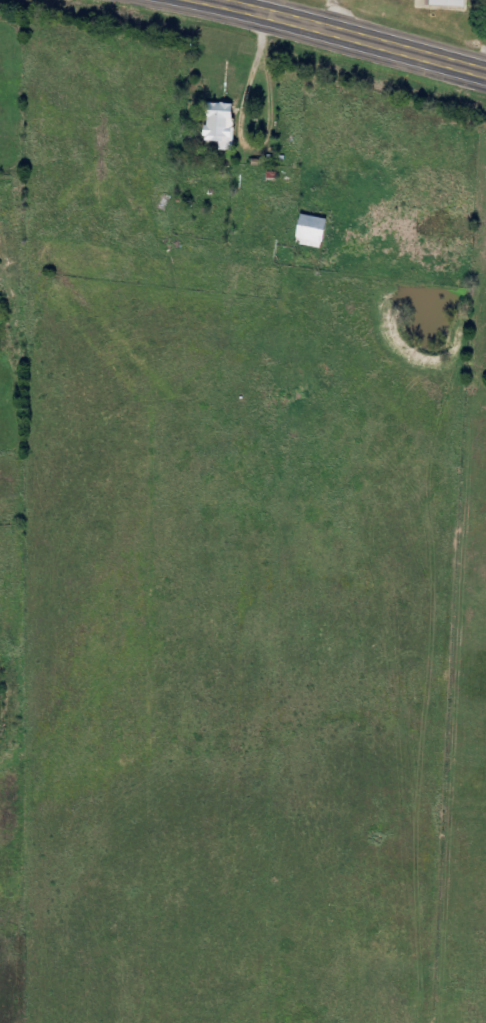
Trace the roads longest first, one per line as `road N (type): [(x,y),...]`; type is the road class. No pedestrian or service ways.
road 1 (primary): [(485,73),(214,0)]

